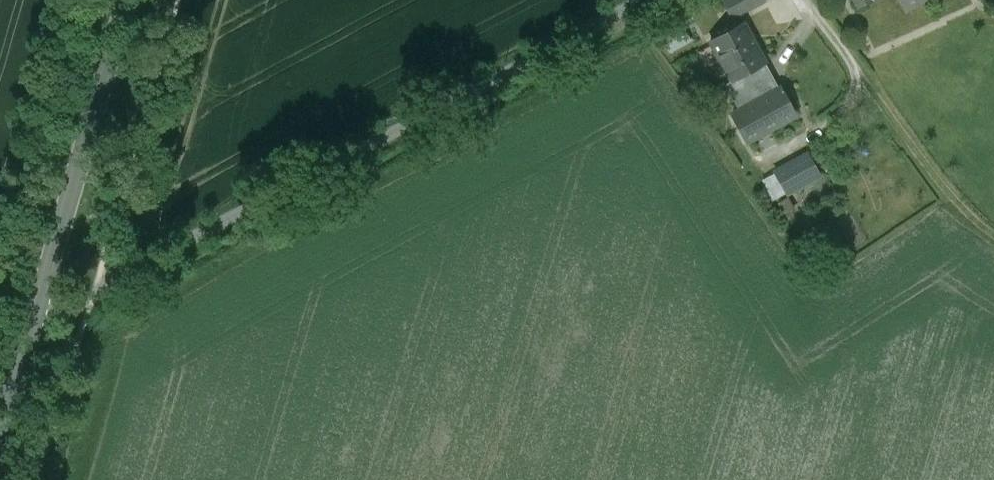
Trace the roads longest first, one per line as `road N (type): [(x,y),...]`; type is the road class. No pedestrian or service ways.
road 1 (unclassified): [(649,0),(27,330)]
road 2 (secondary): [(121,0),(27,330)]
road 3 (track): [(805,0),(951,194),(993,218)]

